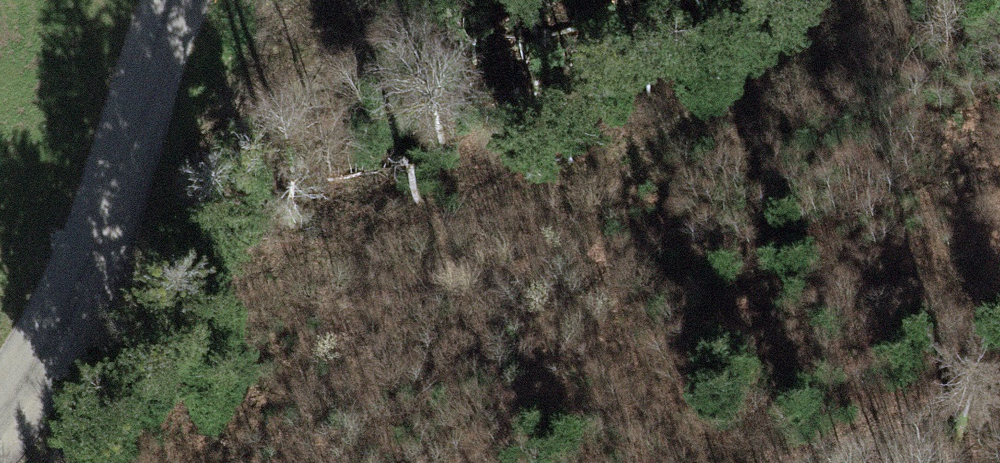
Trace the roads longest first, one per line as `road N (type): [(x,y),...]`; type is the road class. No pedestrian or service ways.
road 1 (track): [(94,299),(261,288),(442,227),(641,151),(891,0)]
road 2 (unclassified): [(0,445),(74,344),(121,233),(194,0)]
road 3 (track): [(999,401),(861,429),(761,462)]

